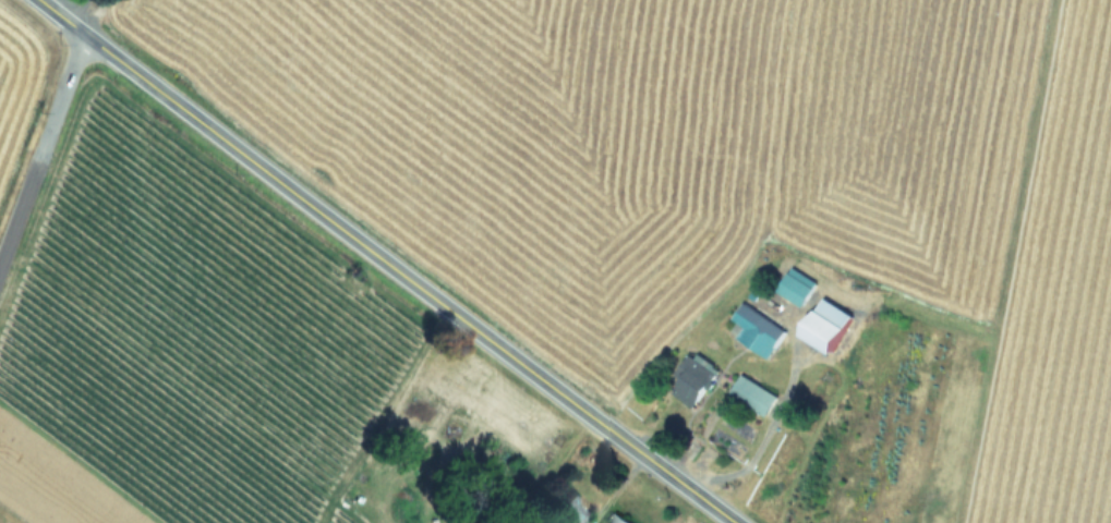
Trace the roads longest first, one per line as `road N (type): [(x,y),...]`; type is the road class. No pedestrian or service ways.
road 1 (tertiary): [(38,0),(734,522)]
road 2 (residential): [(0,257),(82,34)]

